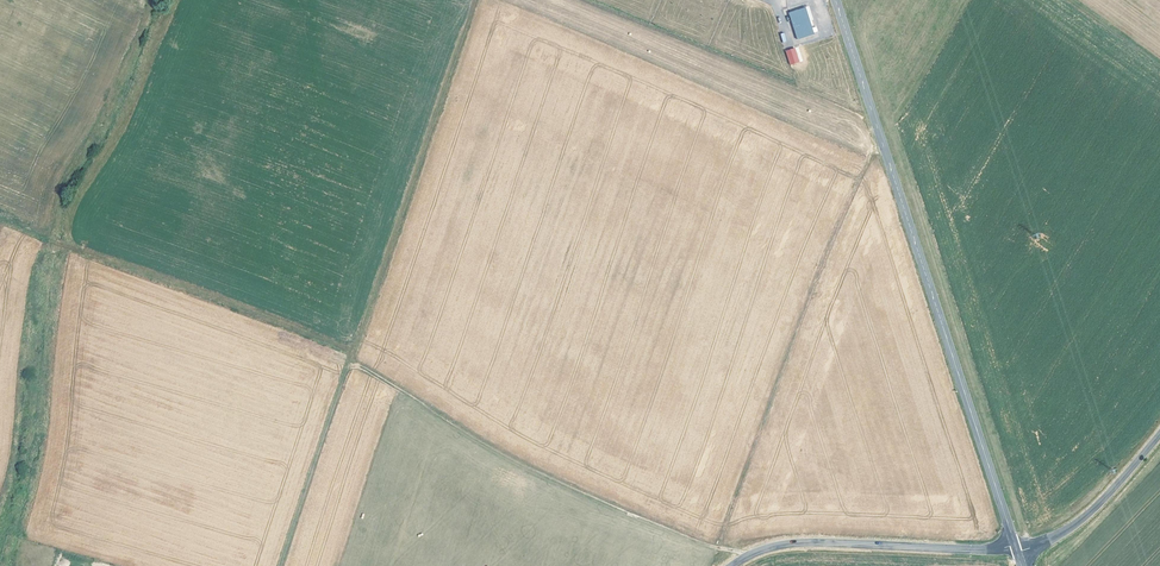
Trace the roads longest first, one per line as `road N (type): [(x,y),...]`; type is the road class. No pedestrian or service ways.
road 1 (track): [(0,220),(303,331),(554,480),(752,554)]
road 2 (track): [(473,0),(281,565)]
road 3 (secondary): [(1016,548),(836,0)]
road 4 (track): [(1028,546),(857,19)]
road 5 (track): [(885,149),(870,154),(822,266),(718,546)]
road 6 (tertiary): [(732,565),(796,543),(1016,548)]
road 7 (tertiary): [(1016,548),(1053,538),(1086,515),(1159,434)]

